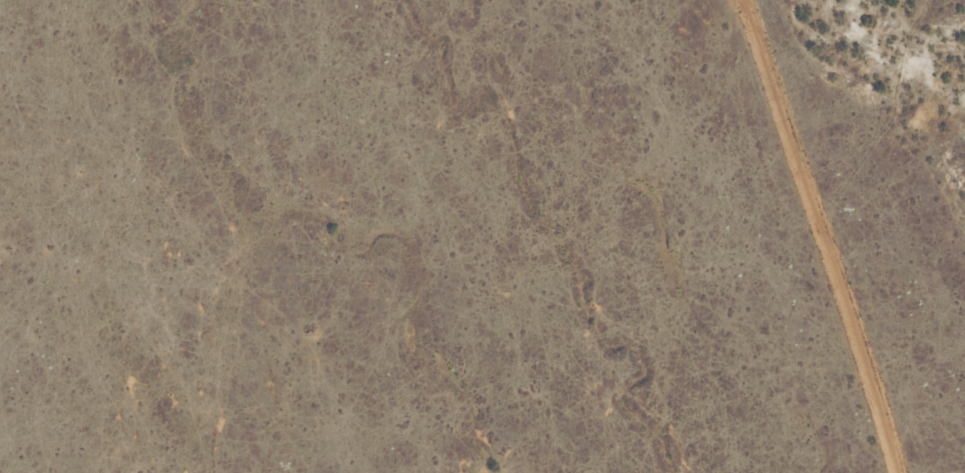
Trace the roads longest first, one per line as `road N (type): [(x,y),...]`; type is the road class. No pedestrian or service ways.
road 1 (track): [(731,0),(803,179),(893,472)]

